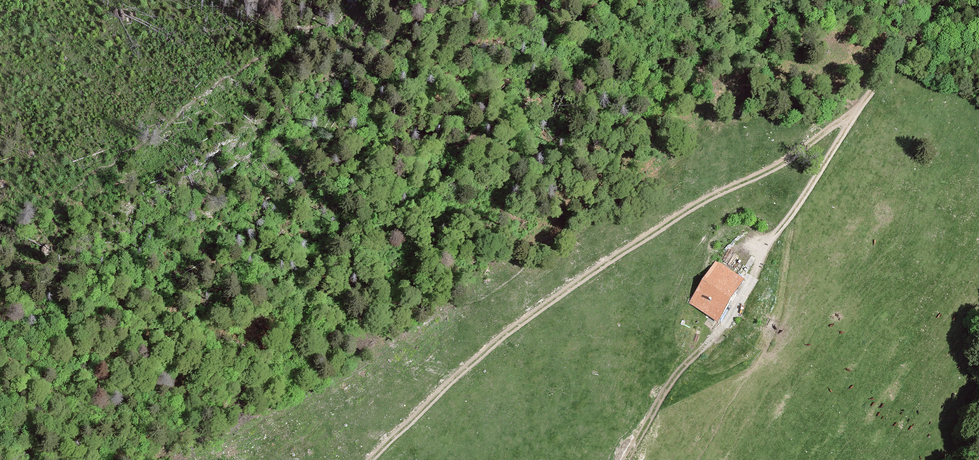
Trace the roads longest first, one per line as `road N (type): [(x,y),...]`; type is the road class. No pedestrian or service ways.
road 1 (track): [(855,114),(793,157),(670,221),(507,333),(367,459)]
road 2 (track): [(939,0),(769,247),(742,301),(680,372),(627,459)]

